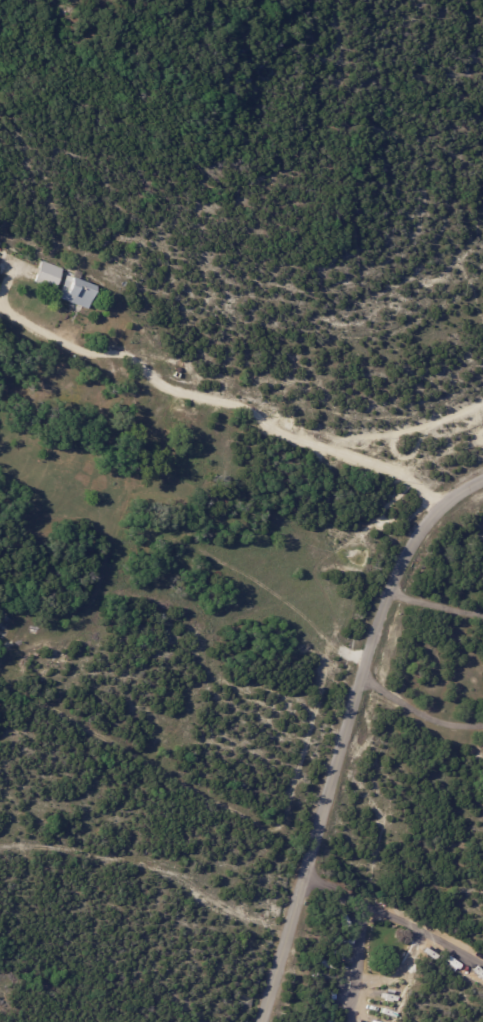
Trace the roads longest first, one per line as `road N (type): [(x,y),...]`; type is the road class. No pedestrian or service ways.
road 1 (residential): [(482,480),(439,508),(398,568),(261,1021)]

